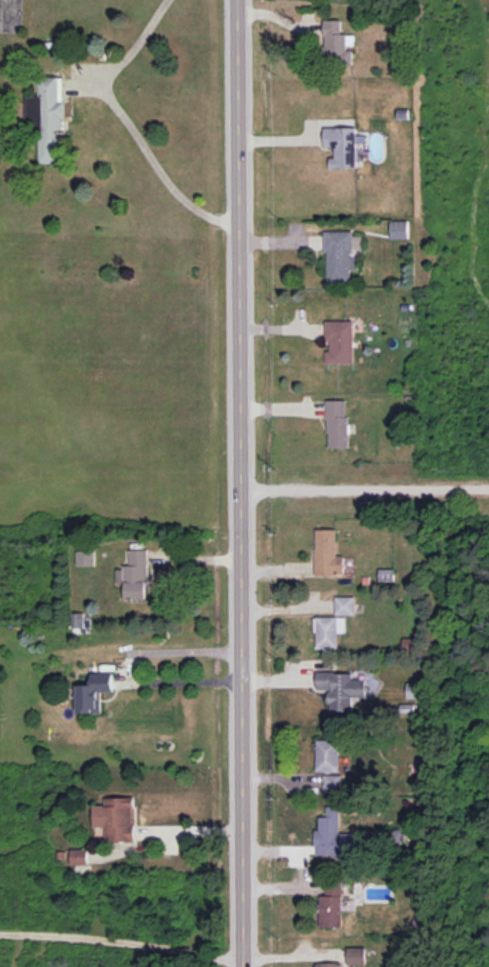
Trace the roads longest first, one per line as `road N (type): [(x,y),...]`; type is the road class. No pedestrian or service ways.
road 1 (tertiary): [(238,0),(243,966)]

